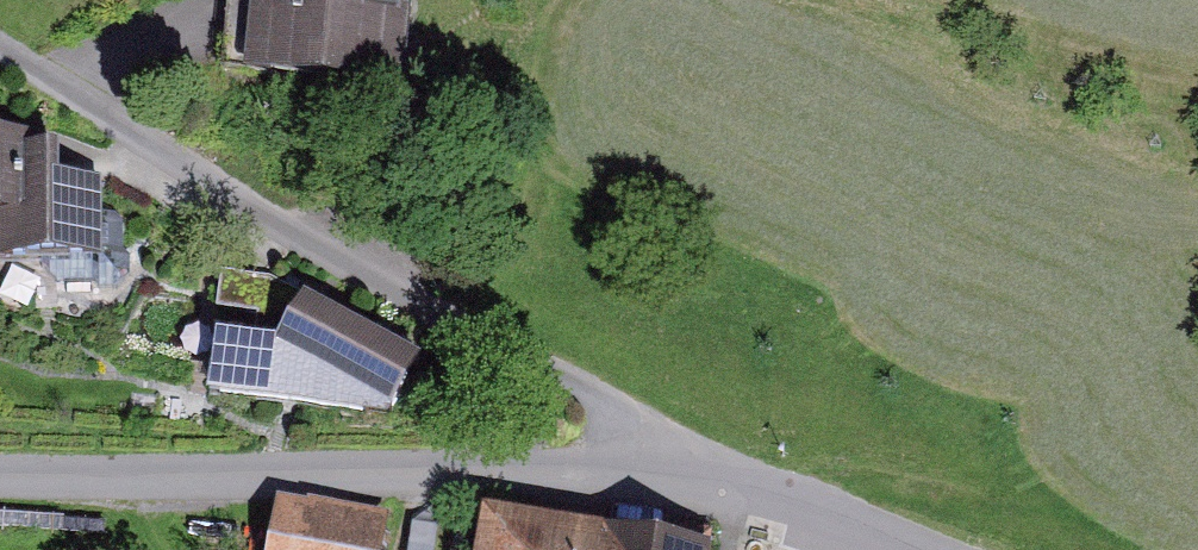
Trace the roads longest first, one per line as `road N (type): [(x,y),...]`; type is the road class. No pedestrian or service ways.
road 1 (residential): [(765,496),(293,239),(0,52)]
road 2 (residential): [(765,496),(428,484),(0,487)]
road 3 (residential): [(908,549),(765,496)]

